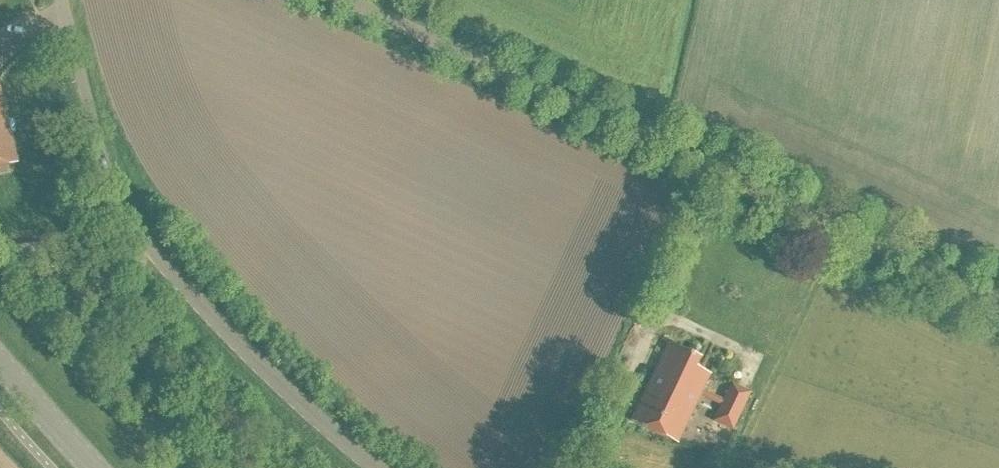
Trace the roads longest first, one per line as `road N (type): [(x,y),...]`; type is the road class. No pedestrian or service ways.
road 1 (unclassified): [(998,306),(341,0)]
road 2 (unclassified): [(368,467),(267,374),(132,221),(104,146),(69,0)]
road 3 (primary): [(94,467),(0,368)]

